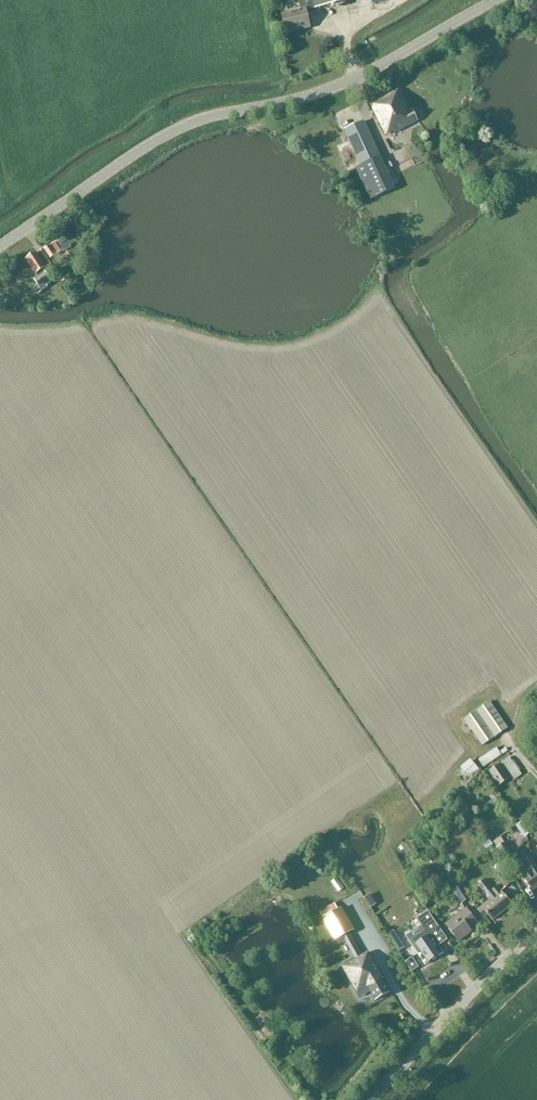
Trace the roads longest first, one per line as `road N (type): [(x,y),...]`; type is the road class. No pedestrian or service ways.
road 1 (tertiary): [(496,0),(338,90),(220,113),(175,131),(0,250)]
road 2 (tertiary): [(370,1099),(536,928)]

